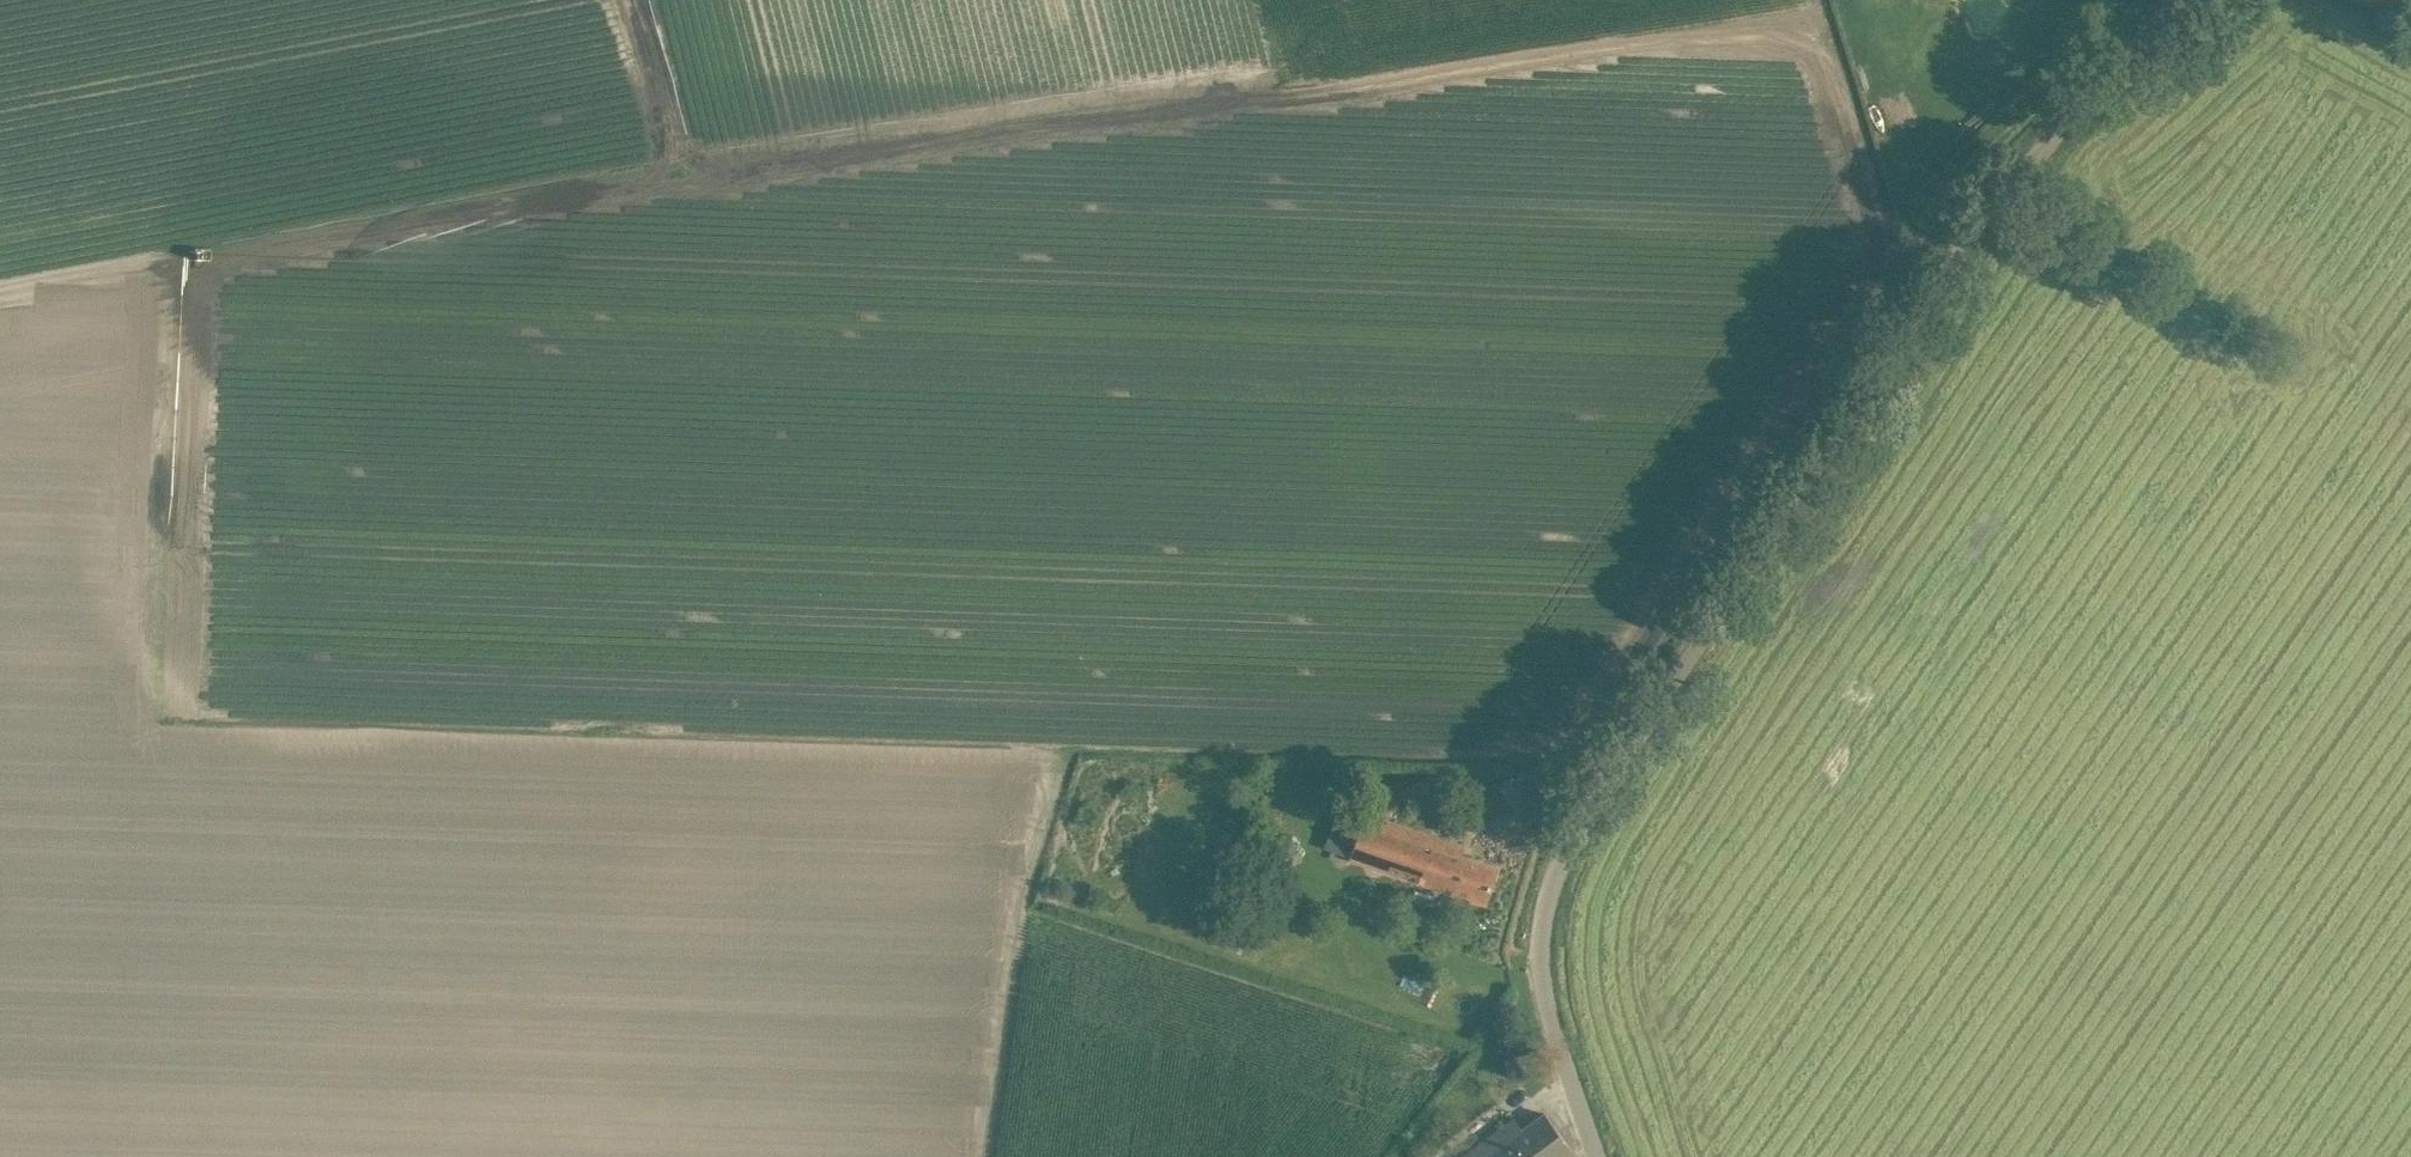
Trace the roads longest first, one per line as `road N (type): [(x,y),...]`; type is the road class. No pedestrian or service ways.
road 1 (unclassified): [(1595,1156),(1544,987),(1554,877),(1701,634),(1935,290),(2086,101),(2191,0)]

